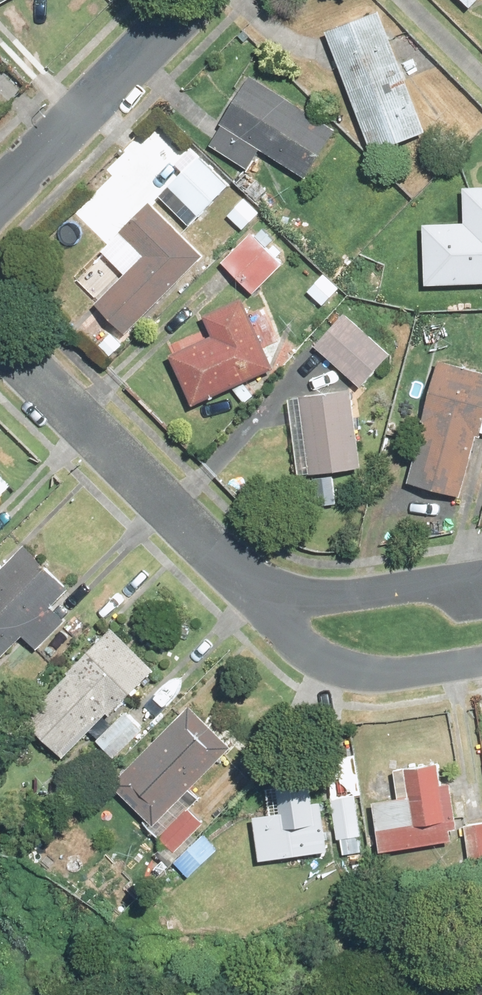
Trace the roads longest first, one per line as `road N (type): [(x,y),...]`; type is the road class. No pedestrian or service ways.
road 1 (residential): [(0,334),(264,601)]
road 2 (residential): [(0,196),(194,0)]
road 3 (residential): [(264,601),(481,570)]
road 4 (residential): [(481,655),(380,670),(330,653),(299,631)]

